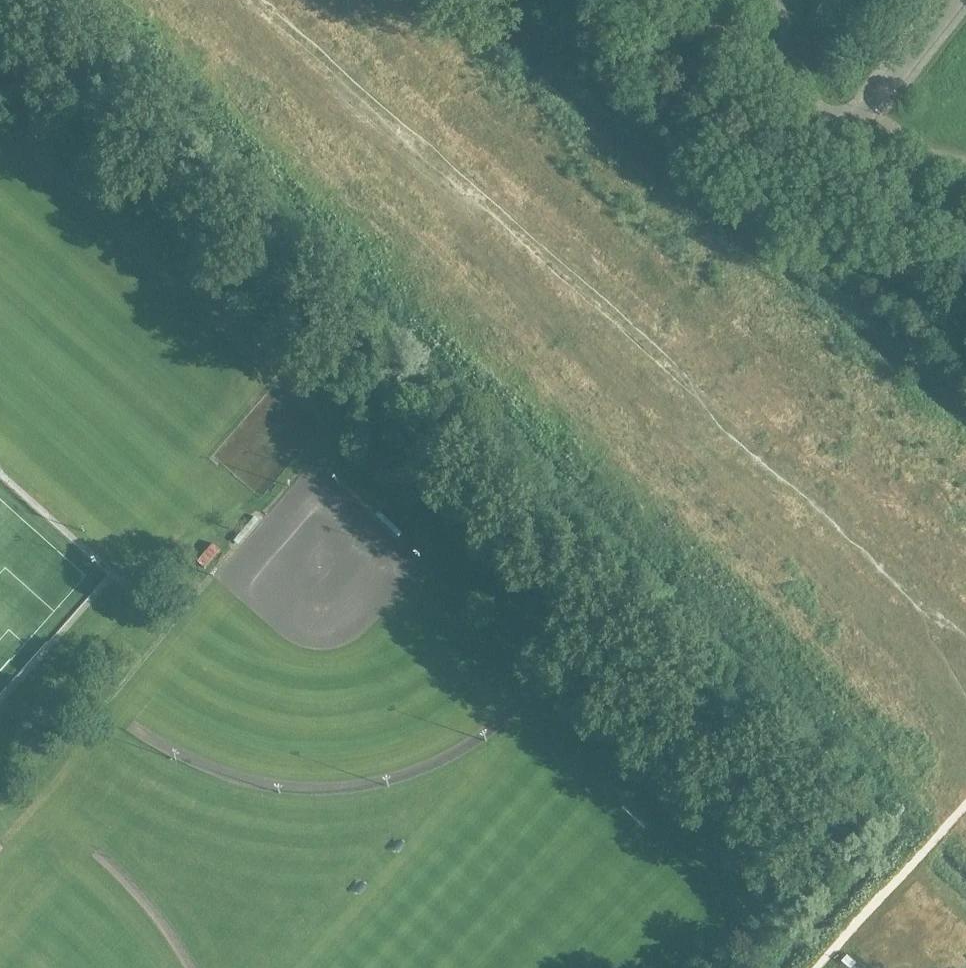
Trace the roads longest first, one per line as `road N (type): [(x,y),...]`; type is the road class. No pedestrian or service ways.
road 1 (residential): [(845,146),(752,69),(689,0)]
road 2 (residential): [(845,146),(961,0)]
road 3 (residential): [(965,228),(845,146)]

